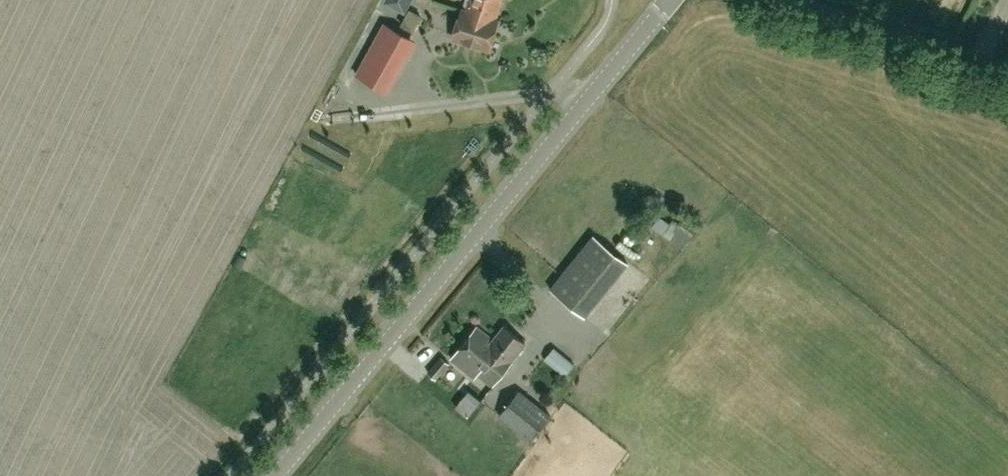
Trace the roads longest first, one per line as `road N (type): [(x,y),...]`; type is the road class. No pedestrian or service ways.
road 1 (tertiary): [(277,475),(668,0)]
road 2 (unclassified): [(1007,69),(786,0)]

